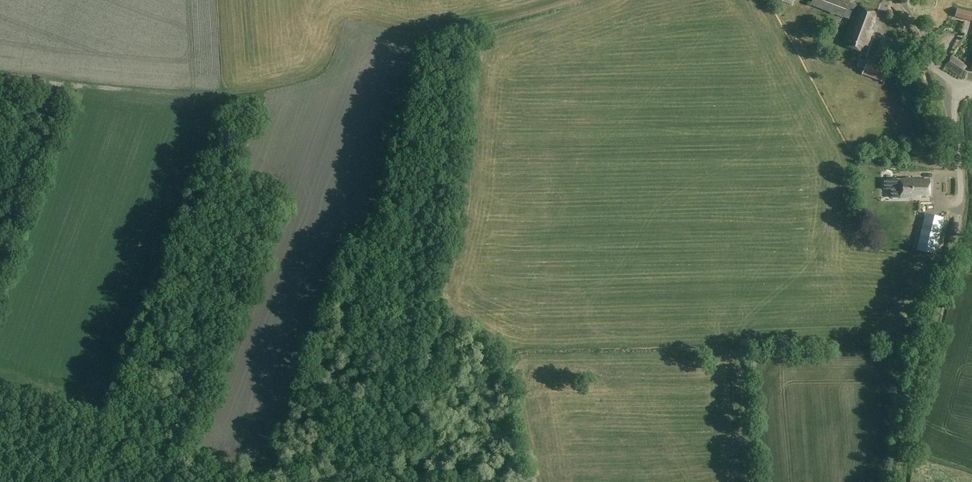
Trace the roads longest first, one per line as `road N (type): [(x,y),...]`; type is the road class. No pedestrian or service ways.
road 1 (track): [(436,40),(572,0)]

